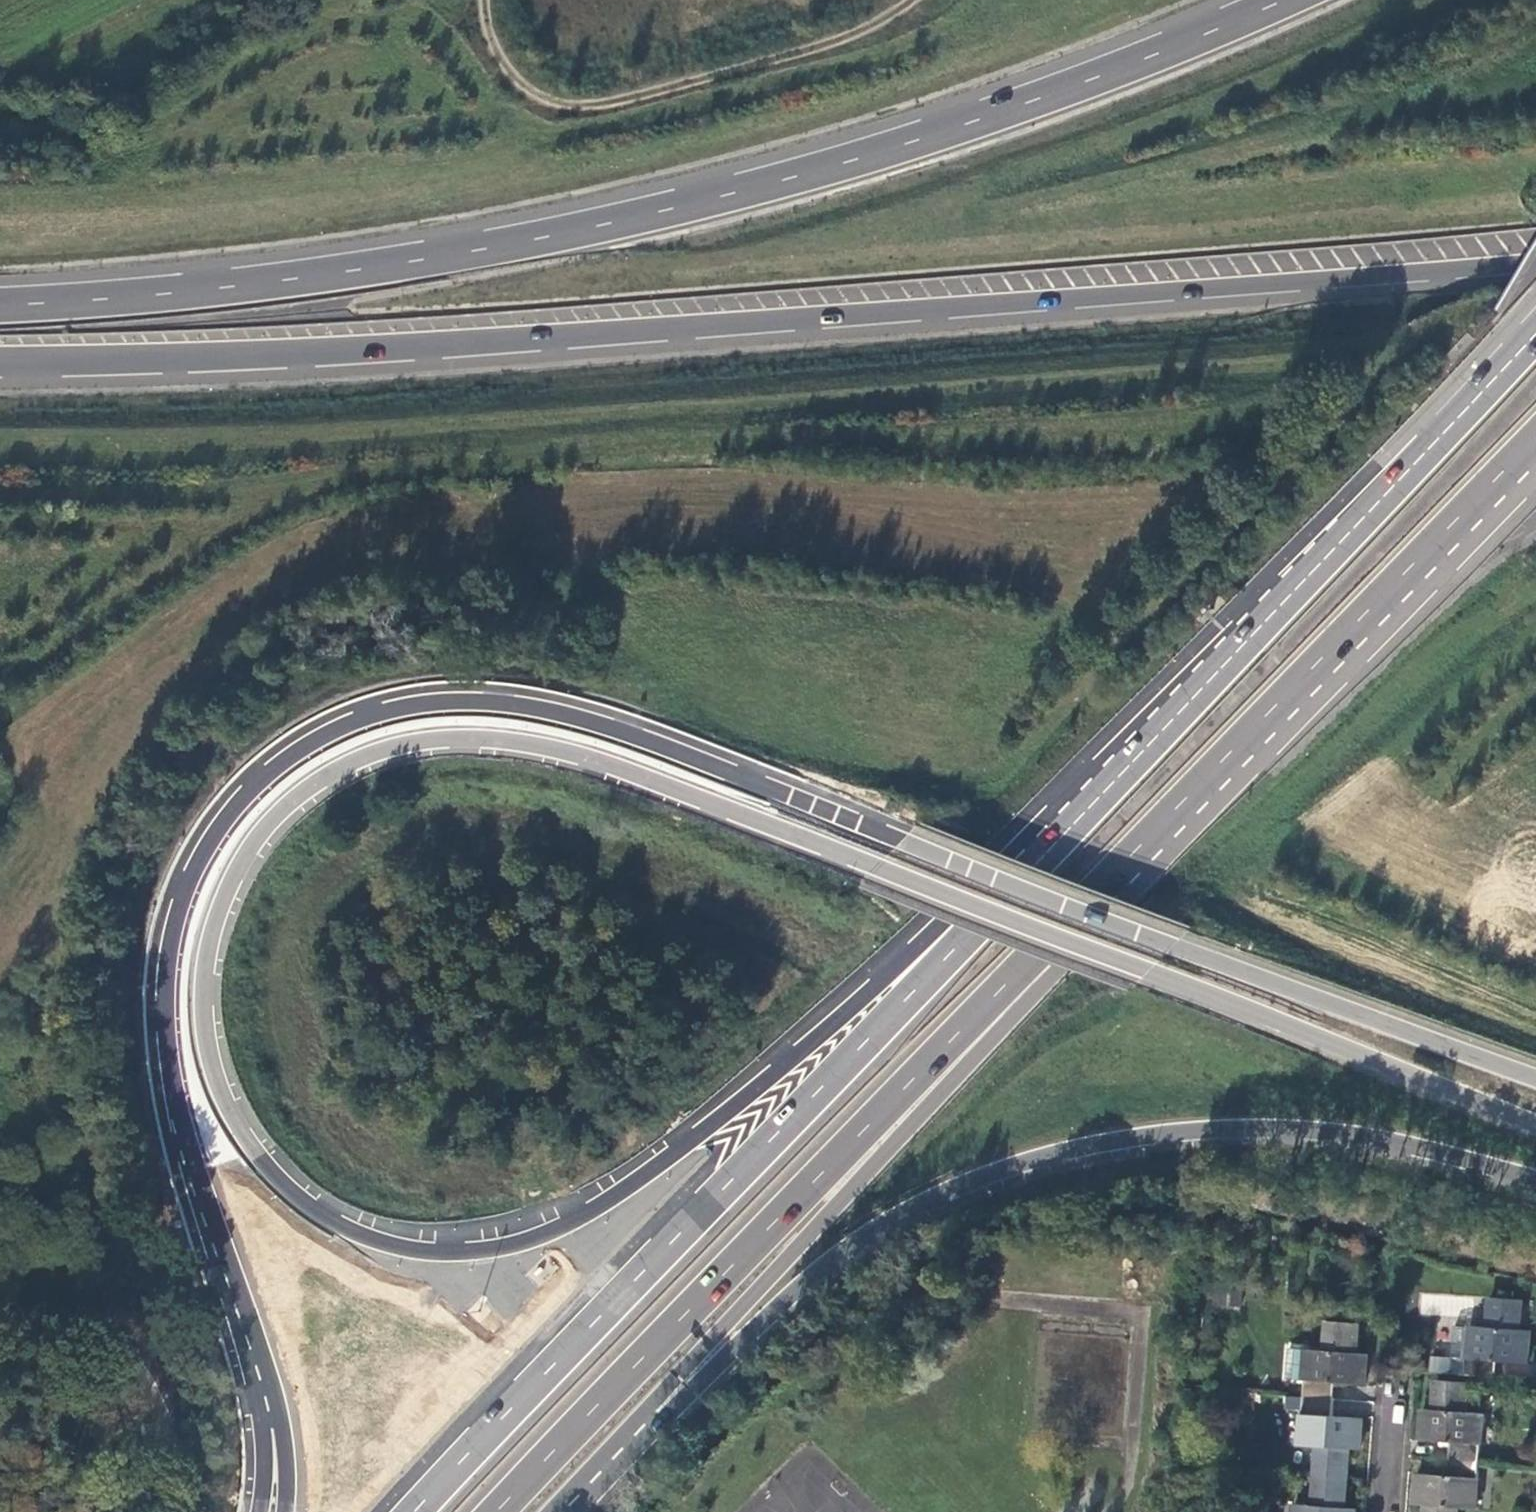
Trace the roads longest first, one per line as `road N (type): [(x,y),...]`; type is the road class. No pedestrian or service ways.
road 1 (trunk): [(1535,1079),(592,720),(457,700),(378,713),(286,757),(214,829),(184,891),(168,956),(162,1002),(171,1119),(264,1399)]
road 2 (trunk): [(958,896),(776,1071),(643,1179),(566,1226),(495,1247),(411,1249),(328,1217),(257,1152),(227,1100),(210,1049),(206,993),(216,926),(260,837),(345,766),(419,742),(501,739),(580,753),(958,896)]
road 3 (trunk): [(0,361),(567,338),(1535,265)]
road 4 (trunk): [(1288,0),(1015,107),(719,198),(505,245),(289,280),(0,305)]
road 5 (trunk): [(1123,776),(415,1511)]
road 6 (trunk): [(631,1439),(844,1251),(969,1182),(1061,1151),(1165,1132),(1273,1128),(1405,1144),(1535,1179)]
road 7 (trunk): [(497,1511),(1059,930)]
road 8 (trunk): [(1059,930),(1535,438)]
road 9 (trunk): [(631,1439),(652,1406),(1057,970),(1059,930)]
road 10 (trunk): [(958,896),(1535,1123)]
road 11 (trunk): [(1535,334),(1123,776)]
road 12 (track): [(480,0),(490,49),(505,73),(544,101),(589,107),(815,49),(911,0)]
road 13 (trunk): [(1123,776),(1076,782),(958,896)]
road 14 (residential): [(1396,1381),(1386,1511)]

